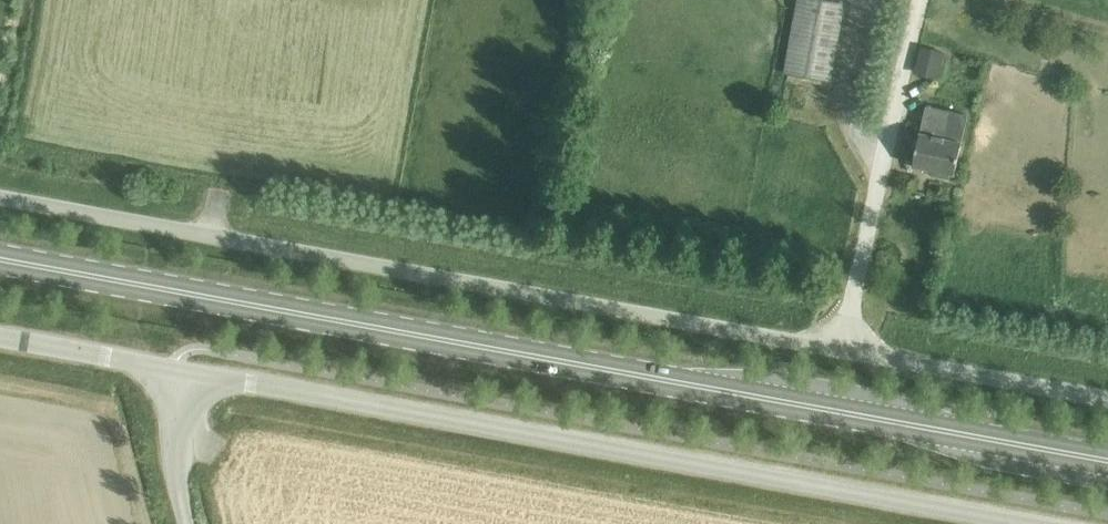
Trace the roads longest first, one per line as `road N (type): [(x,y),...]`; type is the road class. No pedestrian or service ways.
road 1 (unclassified): [(0,194),(1107,399)]
road 2 (primary): [(1107,459),(0,257)]
road 3 (unclassified): [(176,373),(1022,523)]
road 4 (unclassified): [(0,340),(176,373)]
road 5 (unclassified): [(191,523),(176,470),(176,373)]

